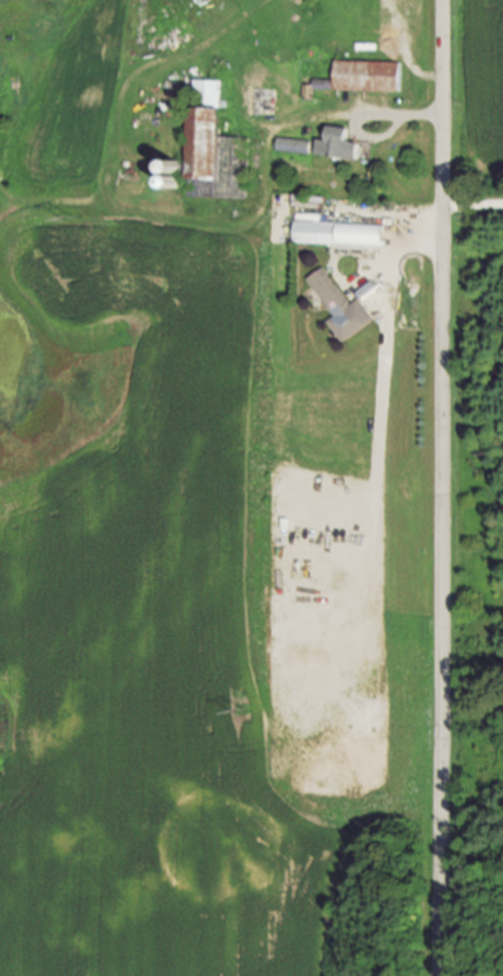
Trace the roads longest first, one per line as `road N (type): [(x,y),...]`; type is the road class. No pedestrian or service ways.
road 1 (residential): [(439,975),(442,0)]

